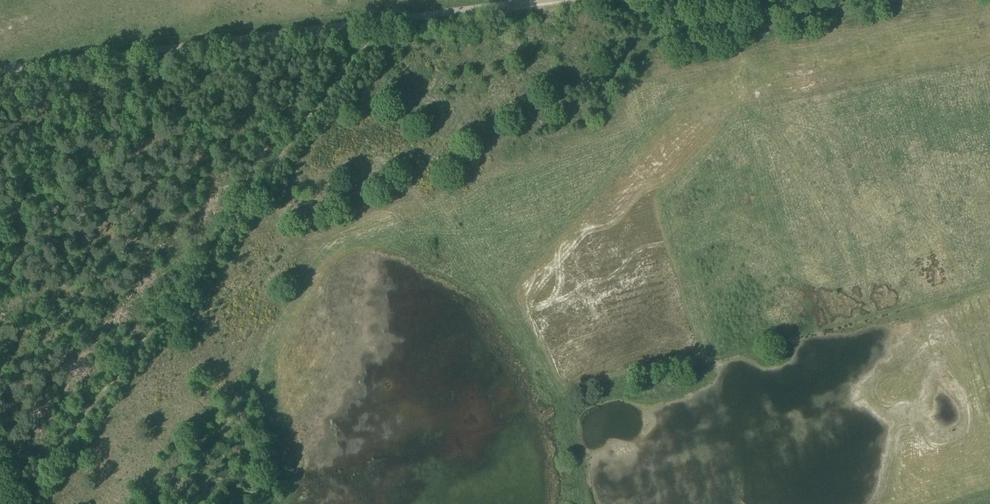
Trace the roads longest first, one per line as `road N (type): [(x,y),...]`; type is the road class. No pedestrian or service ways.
road 1 (track): [(373,19),(21,503)]
road 2 (unclassified): [(0,76),(373,19),(574,0)]

